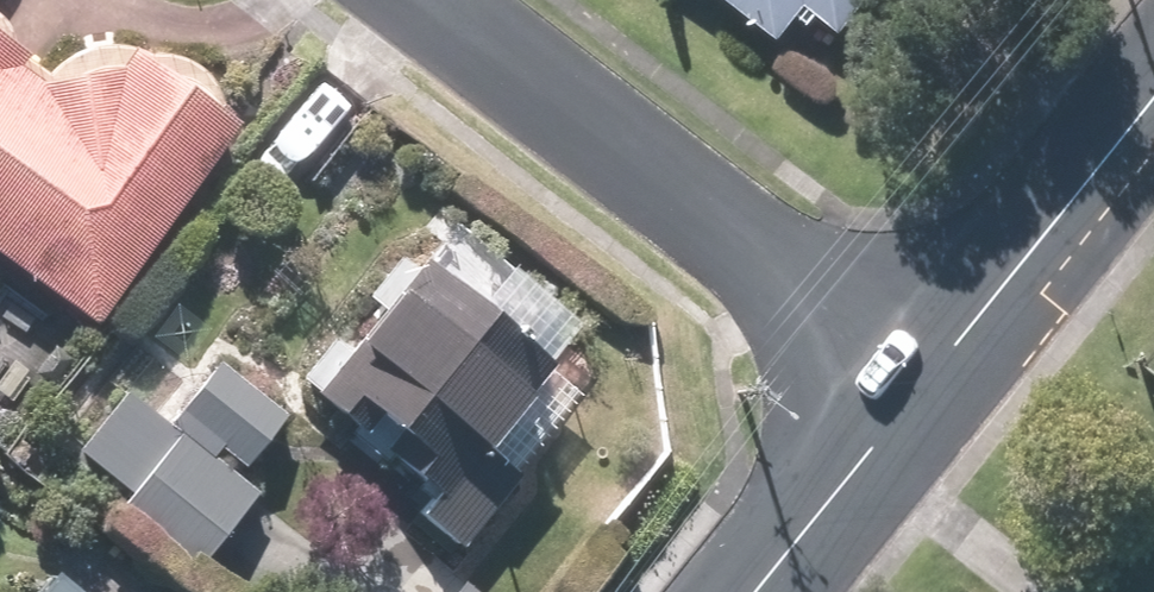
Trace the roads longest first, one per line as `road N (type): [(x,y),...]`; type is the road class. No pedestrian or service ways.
road 1 (residential): [(921,389),(414,0)]
road 2 (tertiary): [(1153,92),(921,389)]
road 3 (tertiary): [(921,389),(759,591)]

